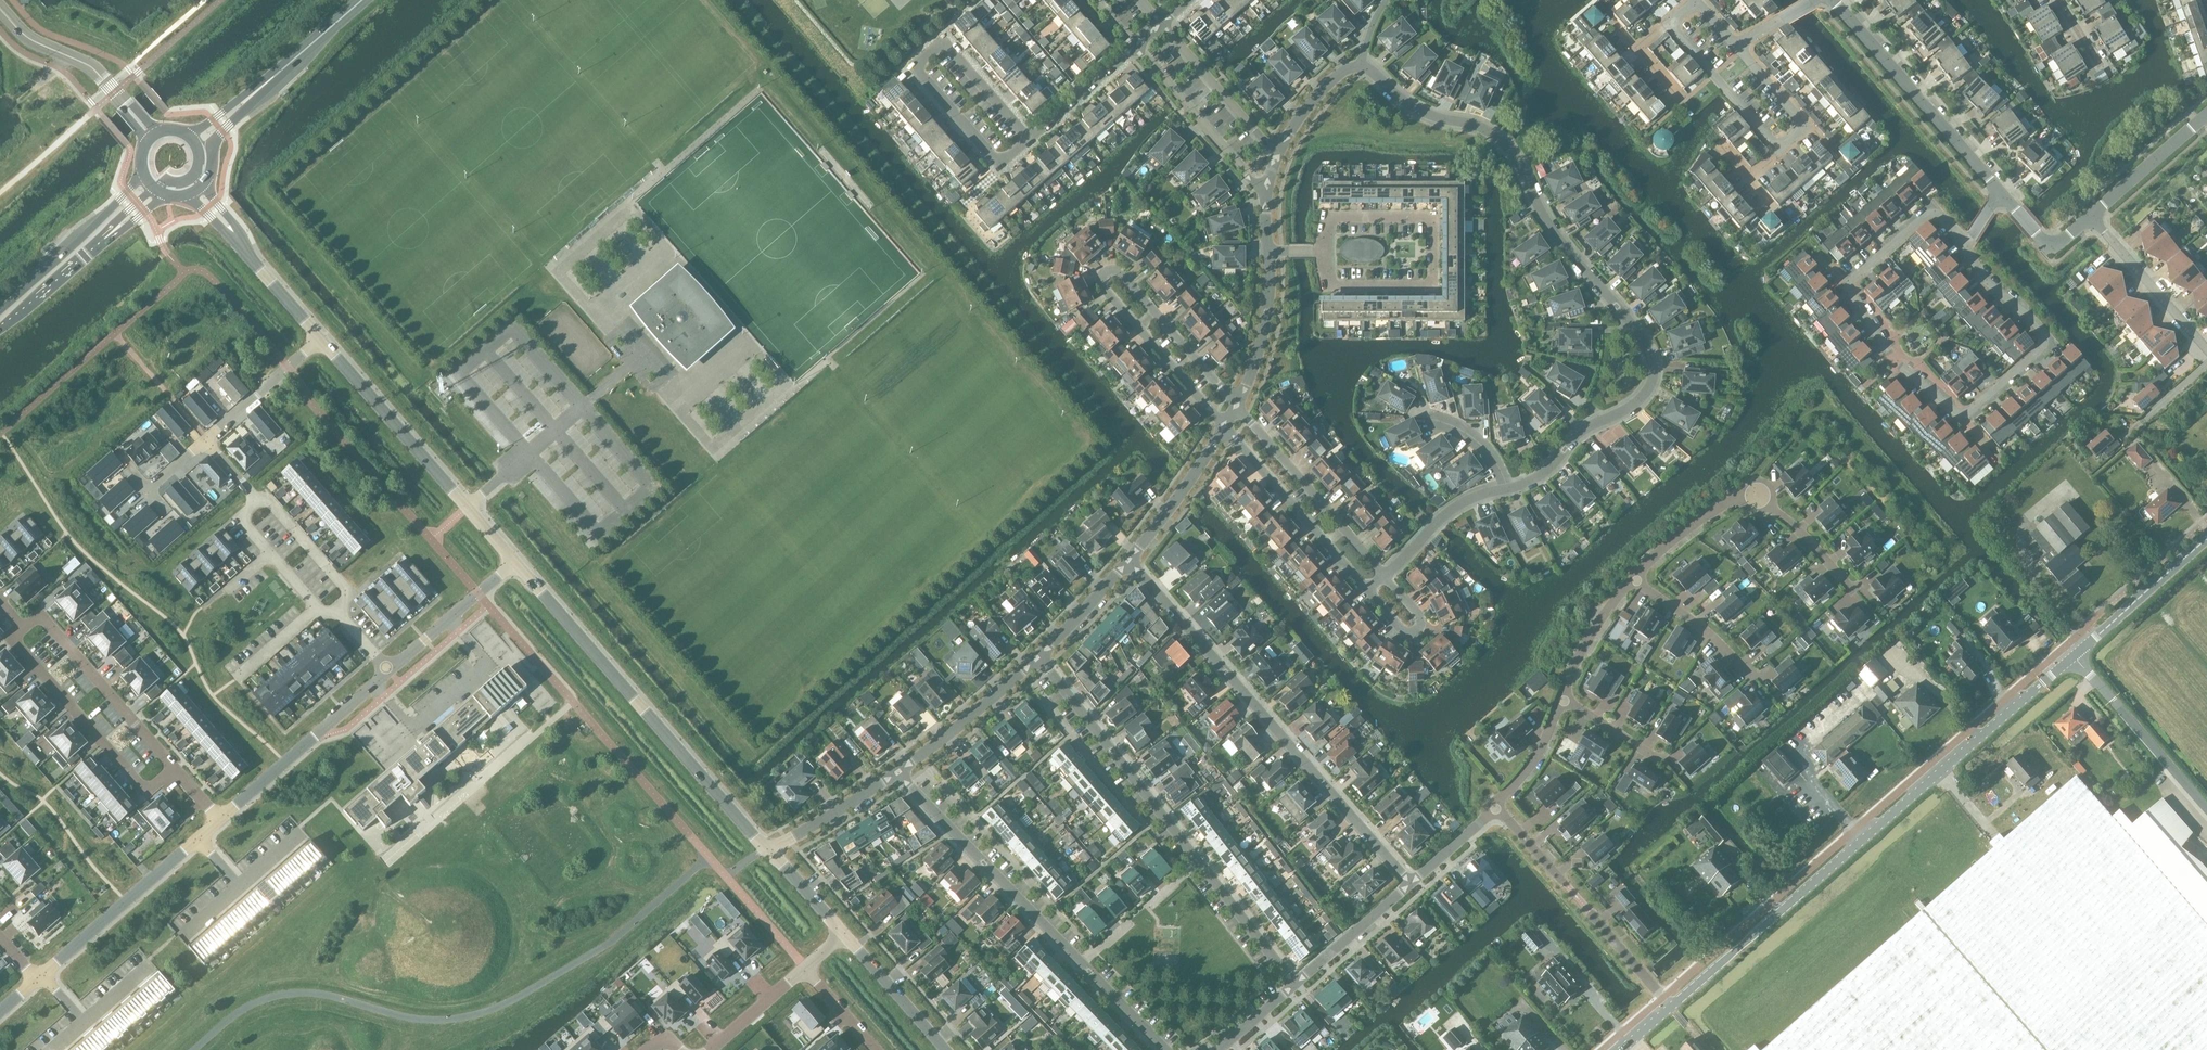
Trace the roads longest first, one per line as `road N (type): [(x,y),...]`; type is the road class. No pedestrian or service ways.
road 1 (residential): [(1360,67),(1411,108),(1500,140),(1552,232),(1650,352),(1650,390),(1633,407),(1582,433),(1538,477),(1510,488)]
road 2 (tertiary): [(1670,1006),(2075,655)]
road 3 (residential): [(1410,884),(1131,563)]
road 4 (residential): [(1292,984),(1040,660)]
road 5 (residential): [(1236,409),(1117,269),(1105,272),(1101,285),(1225,427)]
road 6 (unclassified): [(769,851),(516,562)]
road 7 (residential): [(1159,1049),(897,775)]
road 8 (residential): [(1634,579),(1750,489),(1854,594)]
road 9 (residential): [(1330,218),(1427,220),(1429,282),(1331,284),(1325,252)]
road 10 (residential): [(24,627),(12,638),(139,786),(147,789),(172,767)]
road 11 (unclassified): [(2000,189),(1835,0)]
road 12 (residential): [(1965,419),(2051,341),(1967,247)]
road 13 (residential): [(390,672),(221,821)]
road 14 (residential): [(172,767),(39,614),(24,627)]
road 15 (residential): [(1383,576),(1236,409)]
road 16 (unclassified): [(468,506),(323,338)]
road 17 (residential): [(1225,427),(1368,591)]
road 18 (residential): [(940,42),(911,67),(996,170),(1025,141)]
road 19 (residential): [(200,839),(45,976)]
road 20 (unclassified): [(2206,809),(2075,655)]
road 21 (residential): [(1132,50),(1266,197)]
road 22 (secondary): [(143,177),(0,310)]
road 23 (residential): [(897,775),(1040,660)]
road 24 (residential): [(1965,419),(1902,369),(1845,285)]
road 25 (residential): [(1277,158),(1159,24)]
road 26 (tertiary): [(2075,655),(2206,538)]
road 27 (residential): [(2206,348),(2091,216)]
road 28 (residential): [(516,562),(390,672)]
road 29 (residential): [(1780,149),(1672,22)]
road 30 (residential): [(1845,285),(1933,210),(1967,247)]
road 31 (residential): [(1131,563),(1225,427)]
road 32 (residential): [(1757,686),(1687,615),(1634,579)]
road 33 (residential): [(1236,409),(1266,329),(1270,251)]
road 34 (residential): [(257,501),(264,495),(348,596),(334,607)]
road 35 (residential): [(943,1049),(840,933)]
road 36 (residential): [(1292,984),(1410,884)]
road 37 (unclassified): [(2091,216),(2206,115)]
road 38 (residential): [(769,851),(897,775)]
road 39 (unclassified): [(115,93),(93,69),(28,39),(0,7)]
road 40 (residential): [(1562,700),(1589,636),(1634,579)]
road 41 (residential): [(1025,141),(1132,50)]
road 42 (residential): [(318,606),(241,516),(257,501)]
road 43 (secondary): [(0,330),(106,238)]
road 44 (residential): [(1368,591),(1403,633),(1417,633),(1420,619),(1383,576)]
road 45 (secondary): [(261,89),(363,0)]
road 46 (residential): [(1040,660),(1131,563)]
road 47 (residential): [(1025,141),(940,42)]
road 48 (residential): [(1494,807),(1541,751),(1562,700)]
road 49 (unclassified): [(323,338),(237,243)]
road 50 (residential): [(1277,158),(1324,92),(1360,67)]
road 51 (unclassified): [(2091,216),(2051,244),(2000,189)]
road 52 (residential): [(805,967),(715,1049)]
road 53 (residential): [(1591,914),(1670,1006)]

